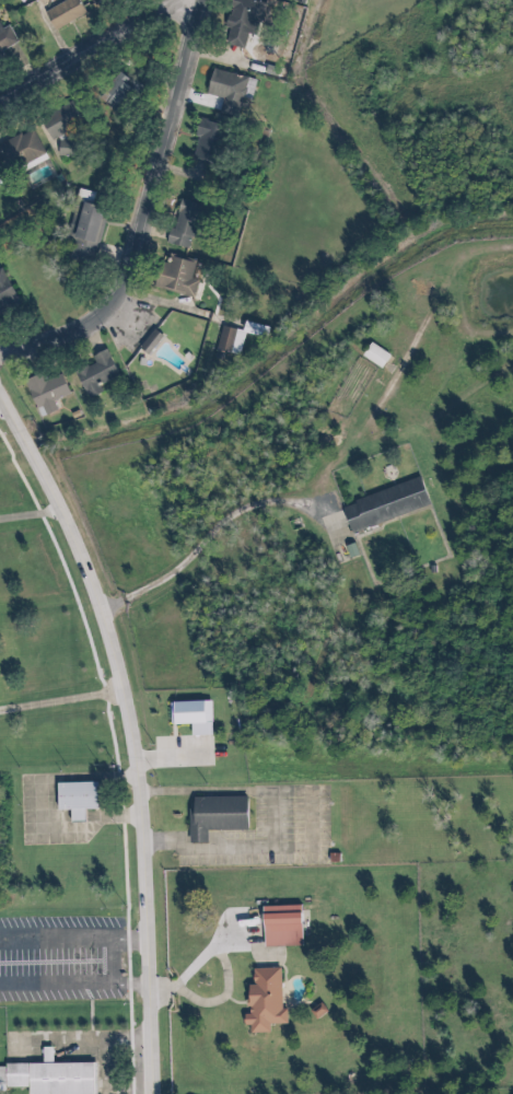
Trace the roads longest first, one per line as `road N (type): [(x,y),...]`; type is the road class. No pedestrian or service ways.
road 1 (tertiary): [(161,1093),(149,749),(120,626),(66,500),(0,381)]
road 2 (residential): [(0,350),(106,319),(141,292),(202,0)]
road 3 (residential): [(0,101),(189,0)]

